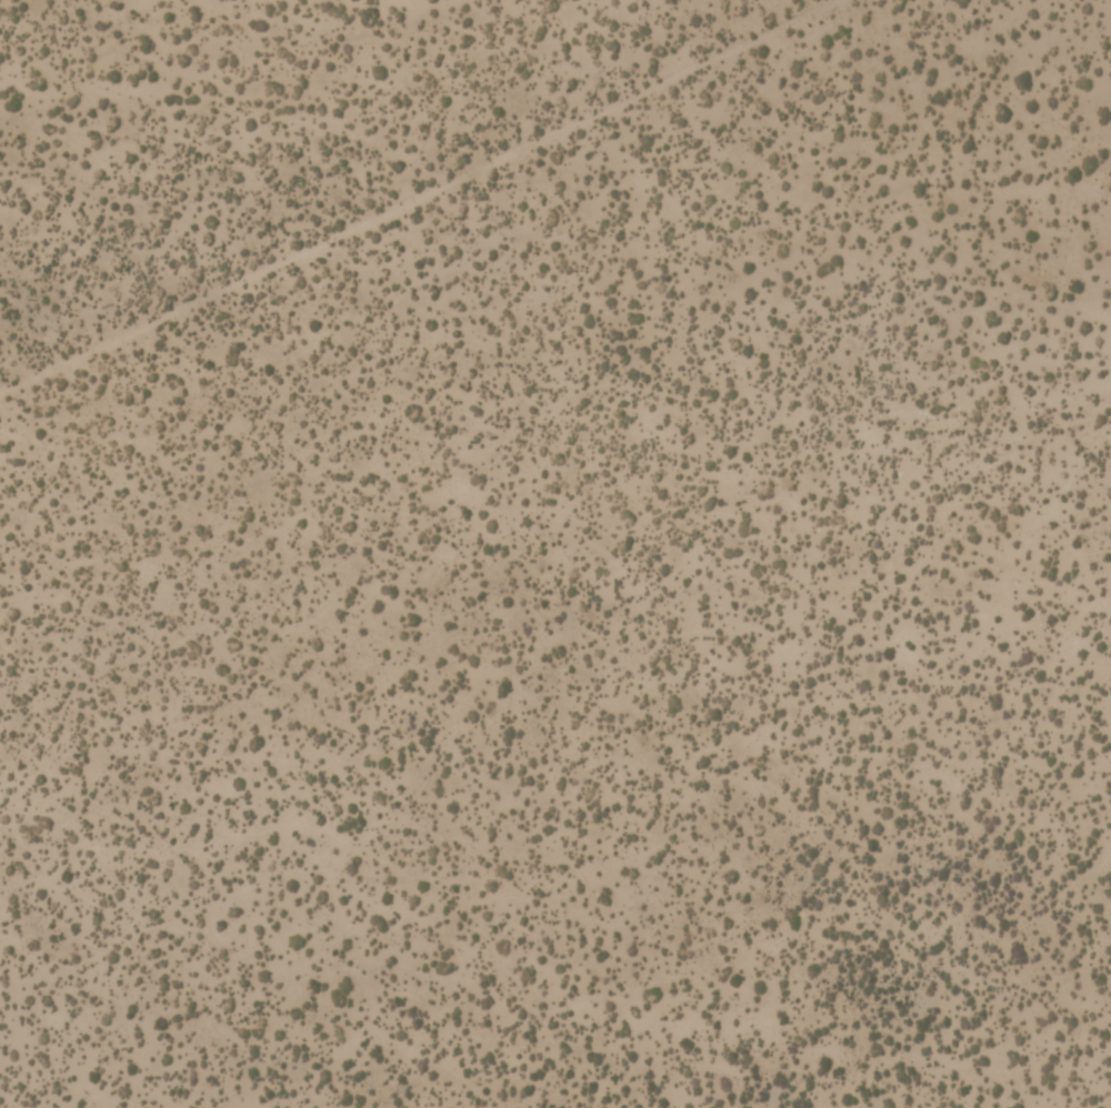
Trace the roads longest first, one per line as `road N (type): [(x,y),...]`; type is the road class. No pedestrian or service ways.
road 1 (track): [(833,0),(0,388)]

